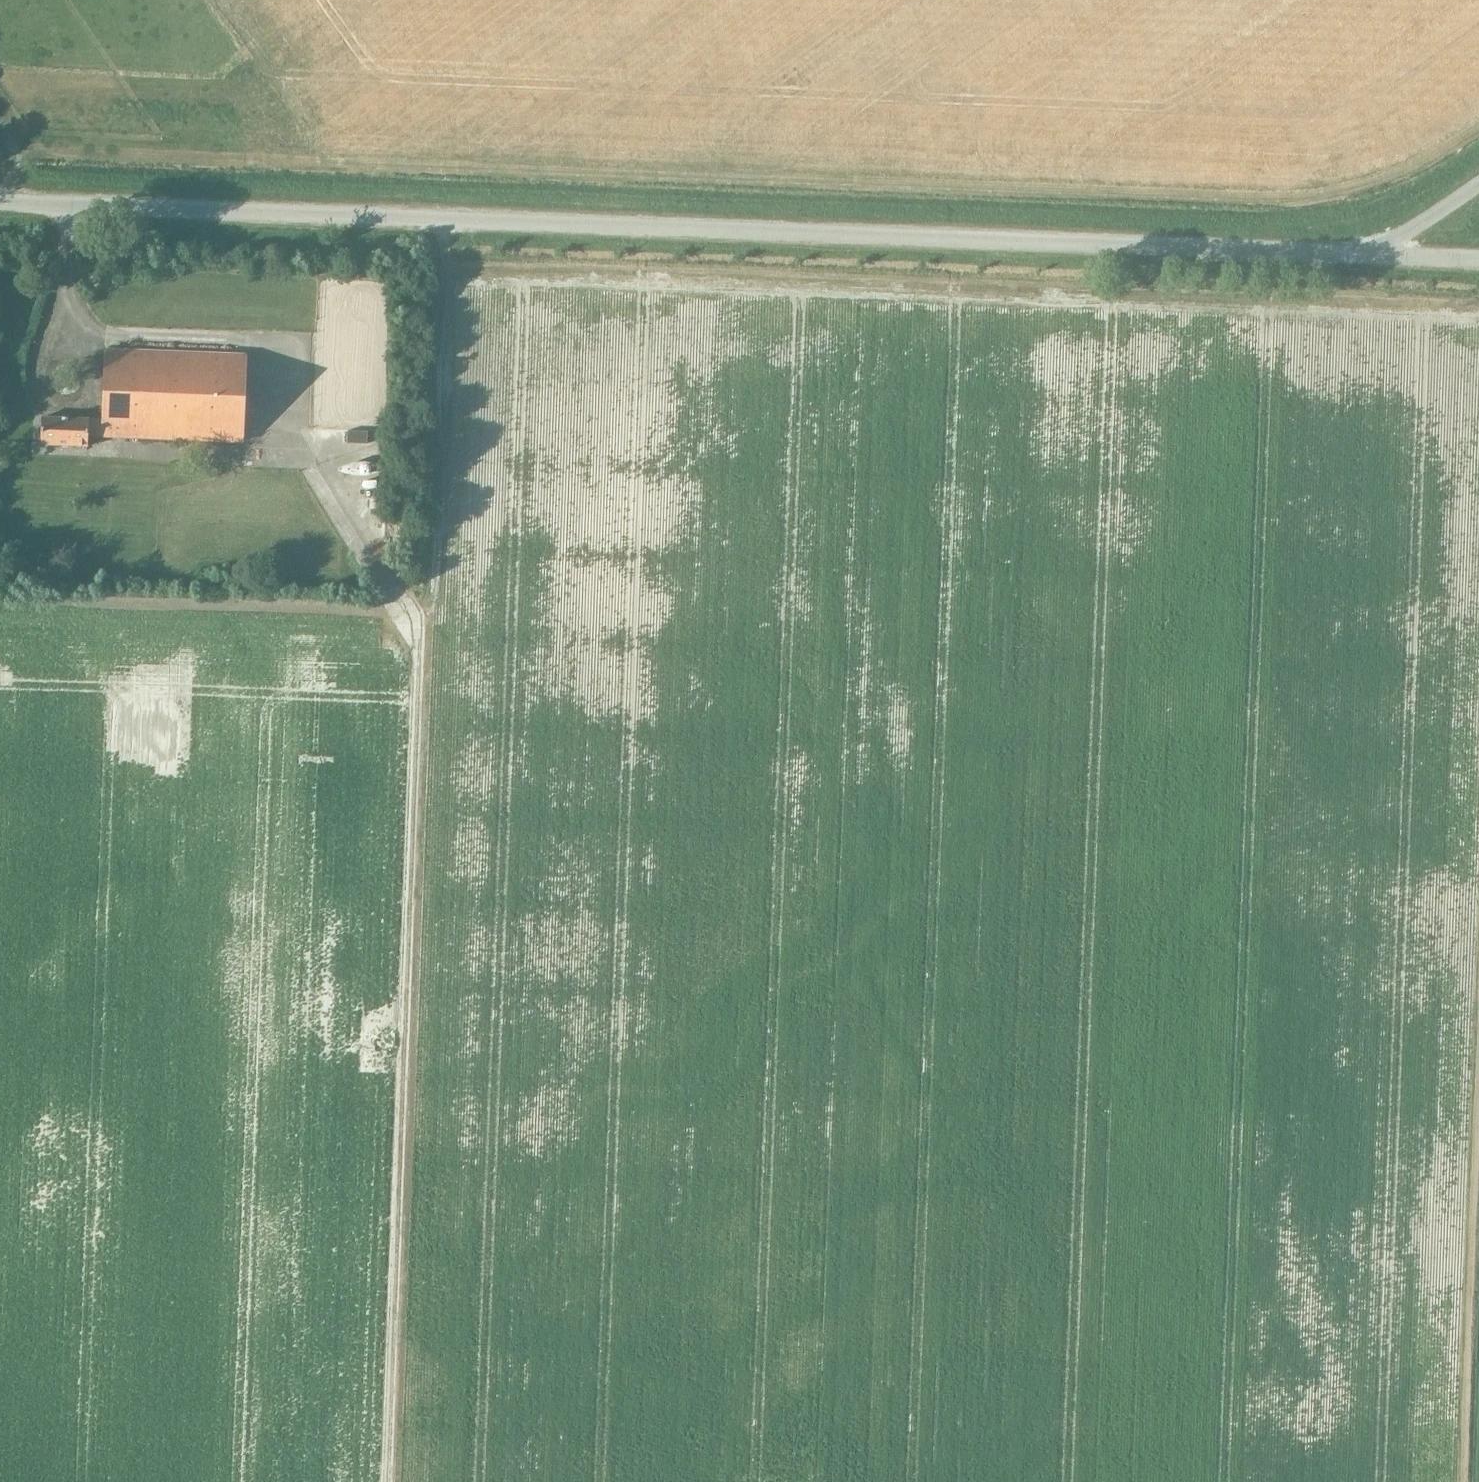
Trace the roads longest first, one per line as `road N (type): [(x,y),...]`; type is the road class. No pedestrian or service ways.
road 1 (unclassified): [(1374,257),(0,204)]
road 2 (unclassified): [(1374,257),(1478,184)]

